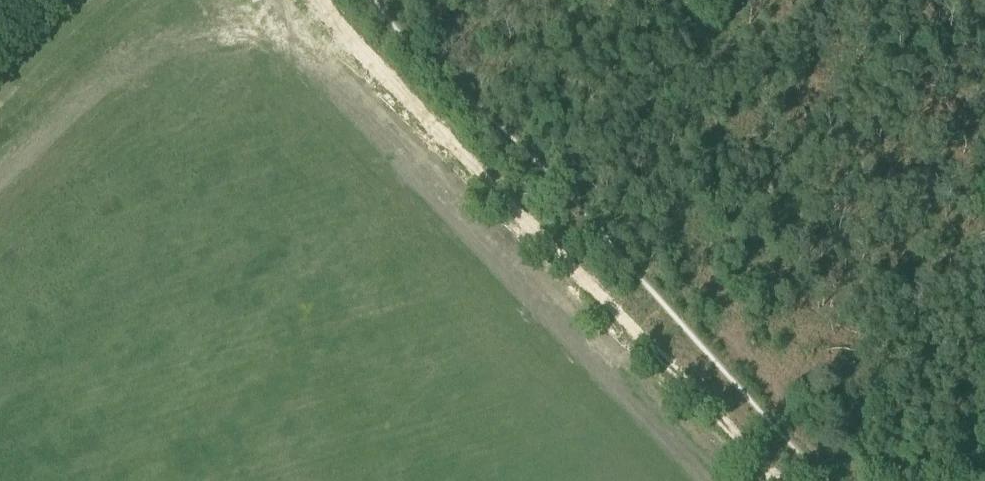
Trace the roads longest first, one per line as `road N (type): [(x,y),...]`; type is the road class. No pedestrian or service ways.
road 1 (track): [(782,480),(376,66),(324,0)]

